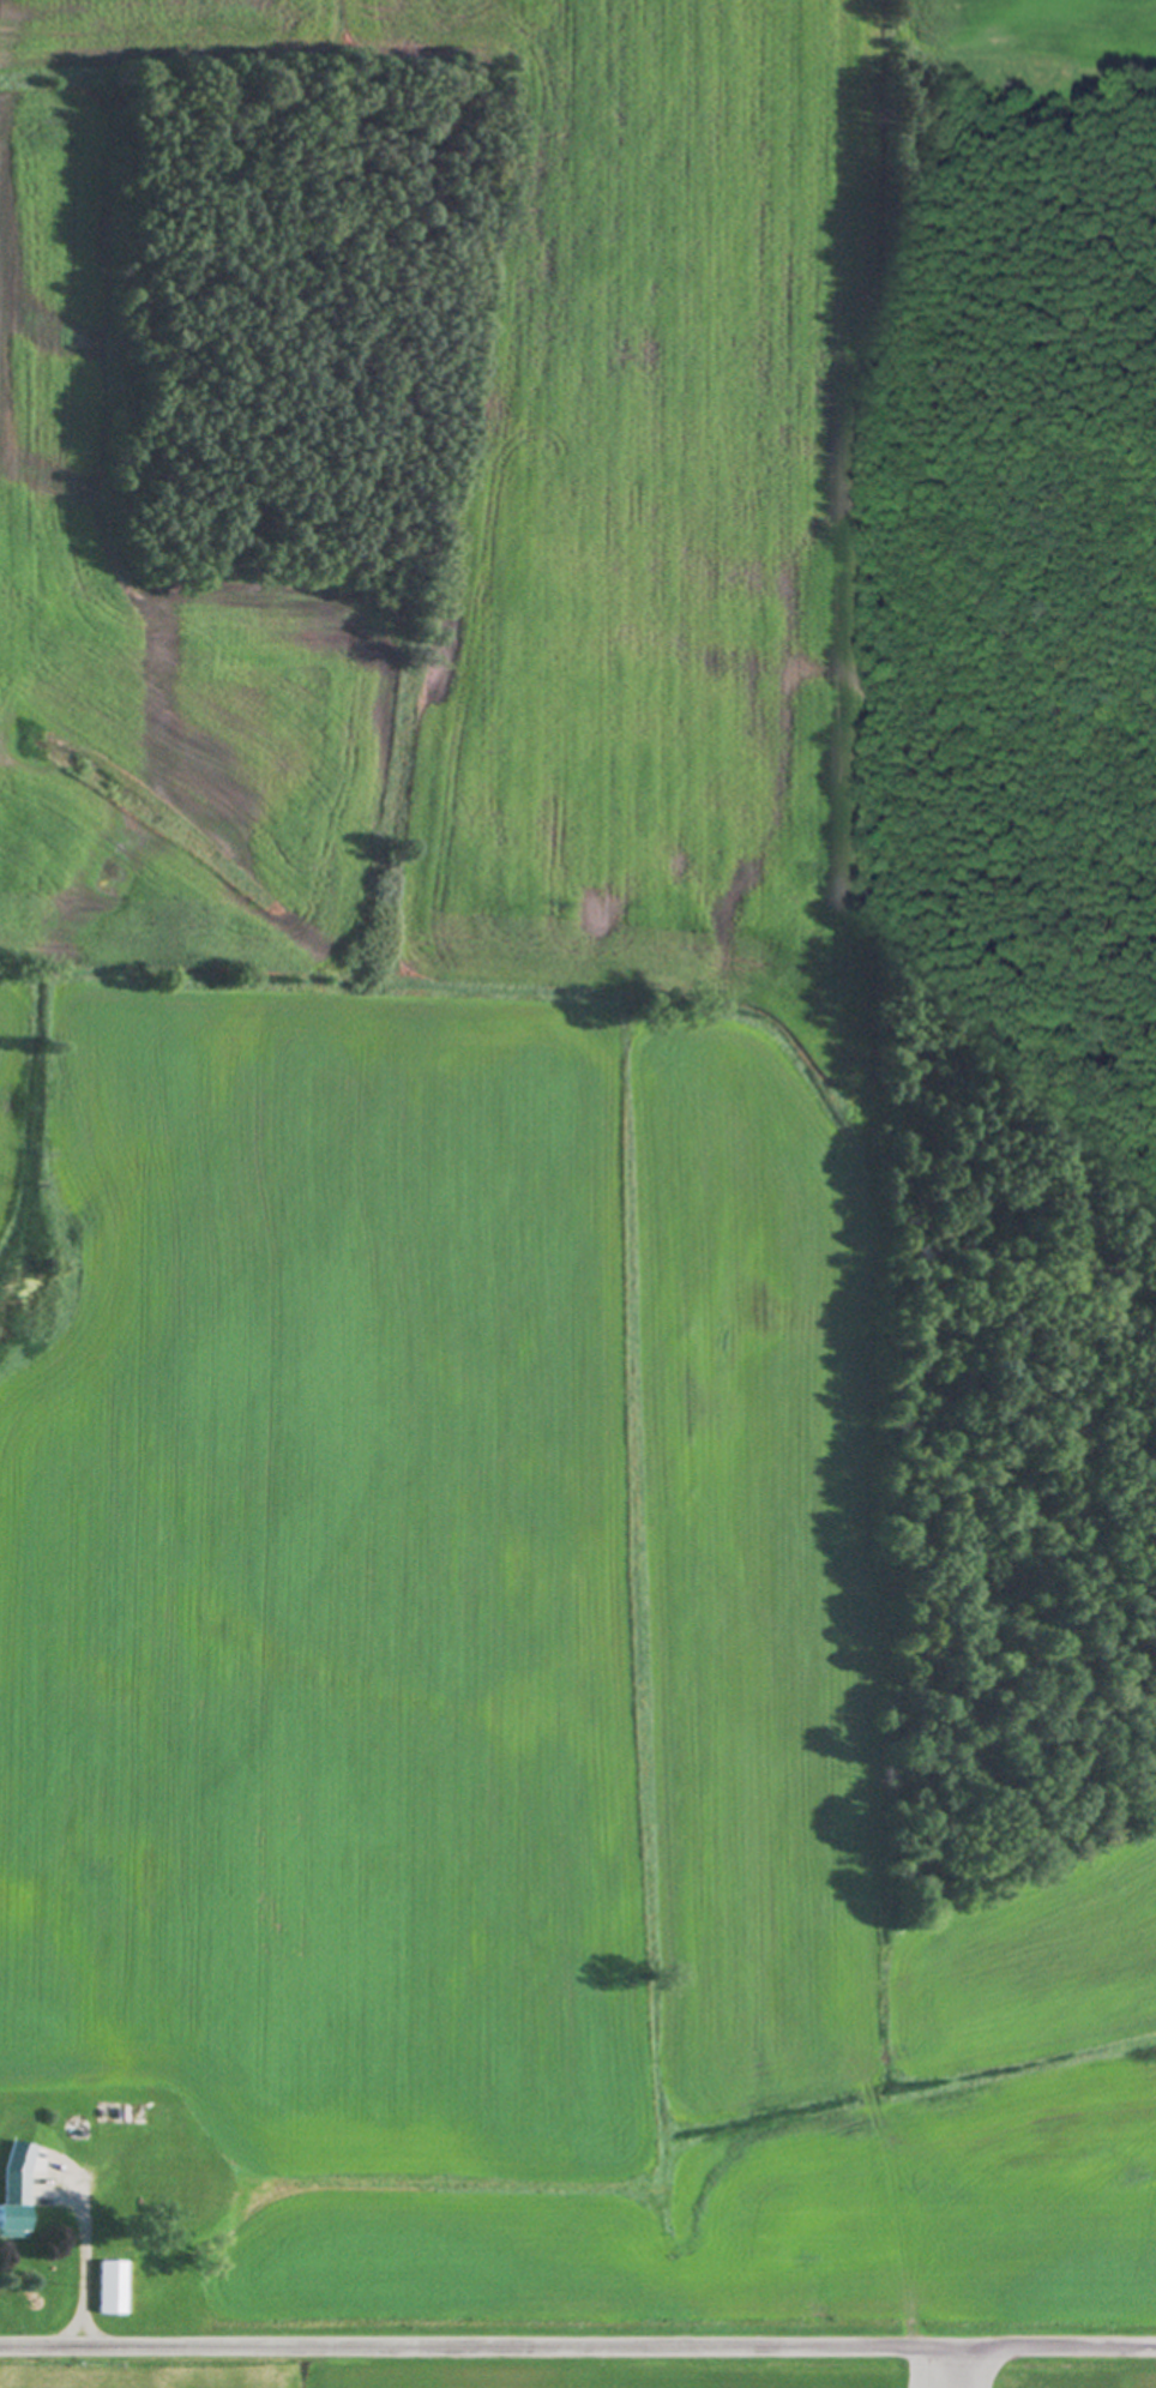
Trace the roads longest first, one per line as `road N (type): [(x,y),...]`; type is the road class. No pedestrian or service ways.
road 1 (residential): [(1155,2351),(0,2350)]

